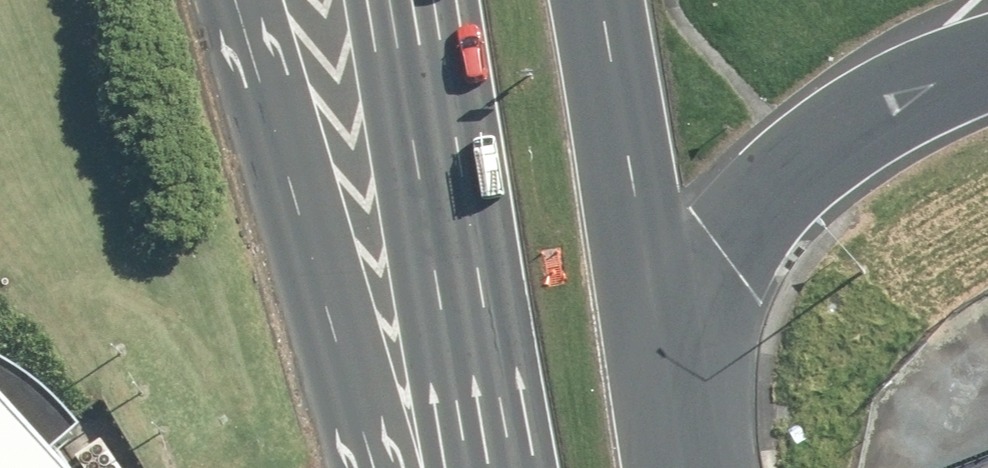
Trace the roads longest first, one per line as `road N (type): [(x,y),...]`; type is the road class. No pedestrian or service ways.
road 1 (motorway): [(376,467),(234,0)]
road 2 (motorway): [(987,64),(859,125),(807,169),(737,256),(672,407)]
road 3 (primary): [(470,467),(393,0)]
road 4 (primary): [(599,0),(672,407)]

